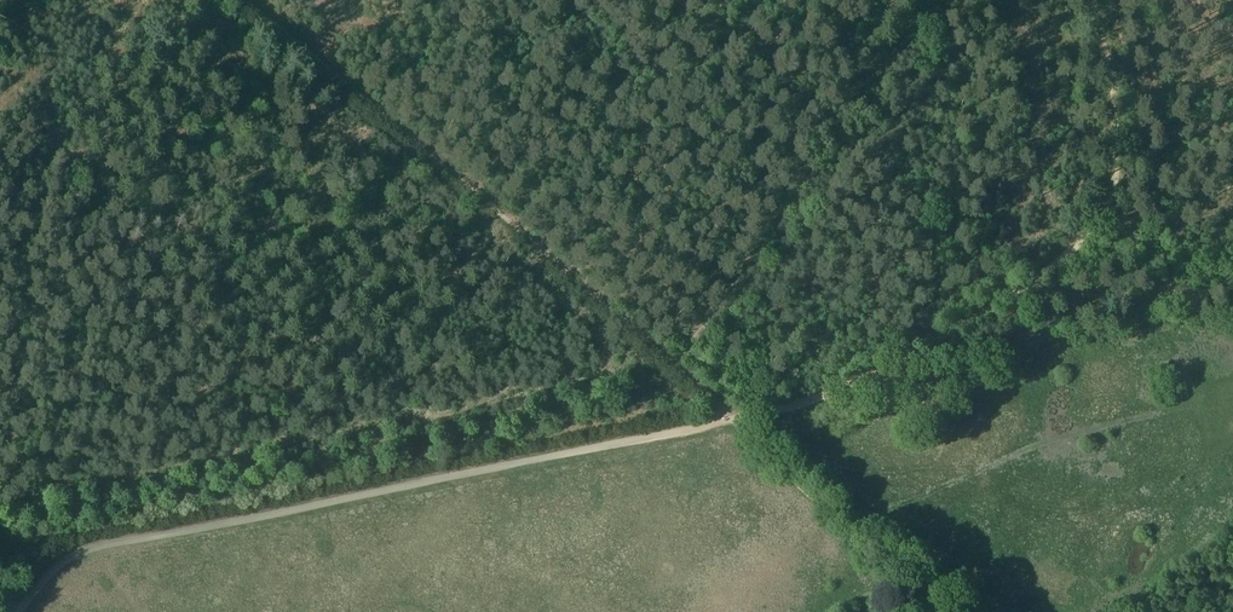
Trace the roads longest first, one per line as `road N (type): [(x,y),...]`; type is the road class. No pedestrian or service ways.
road 1 (track): [(26,611),(69,561),(736,423)]
road 2 (track): [(231,0),(736,423)]
road 3 (track): [(736,423),(842,396),(1006,308),(1074,252)]
road 4 (track): [(1082,243),(1121,174),(1100,0)]

